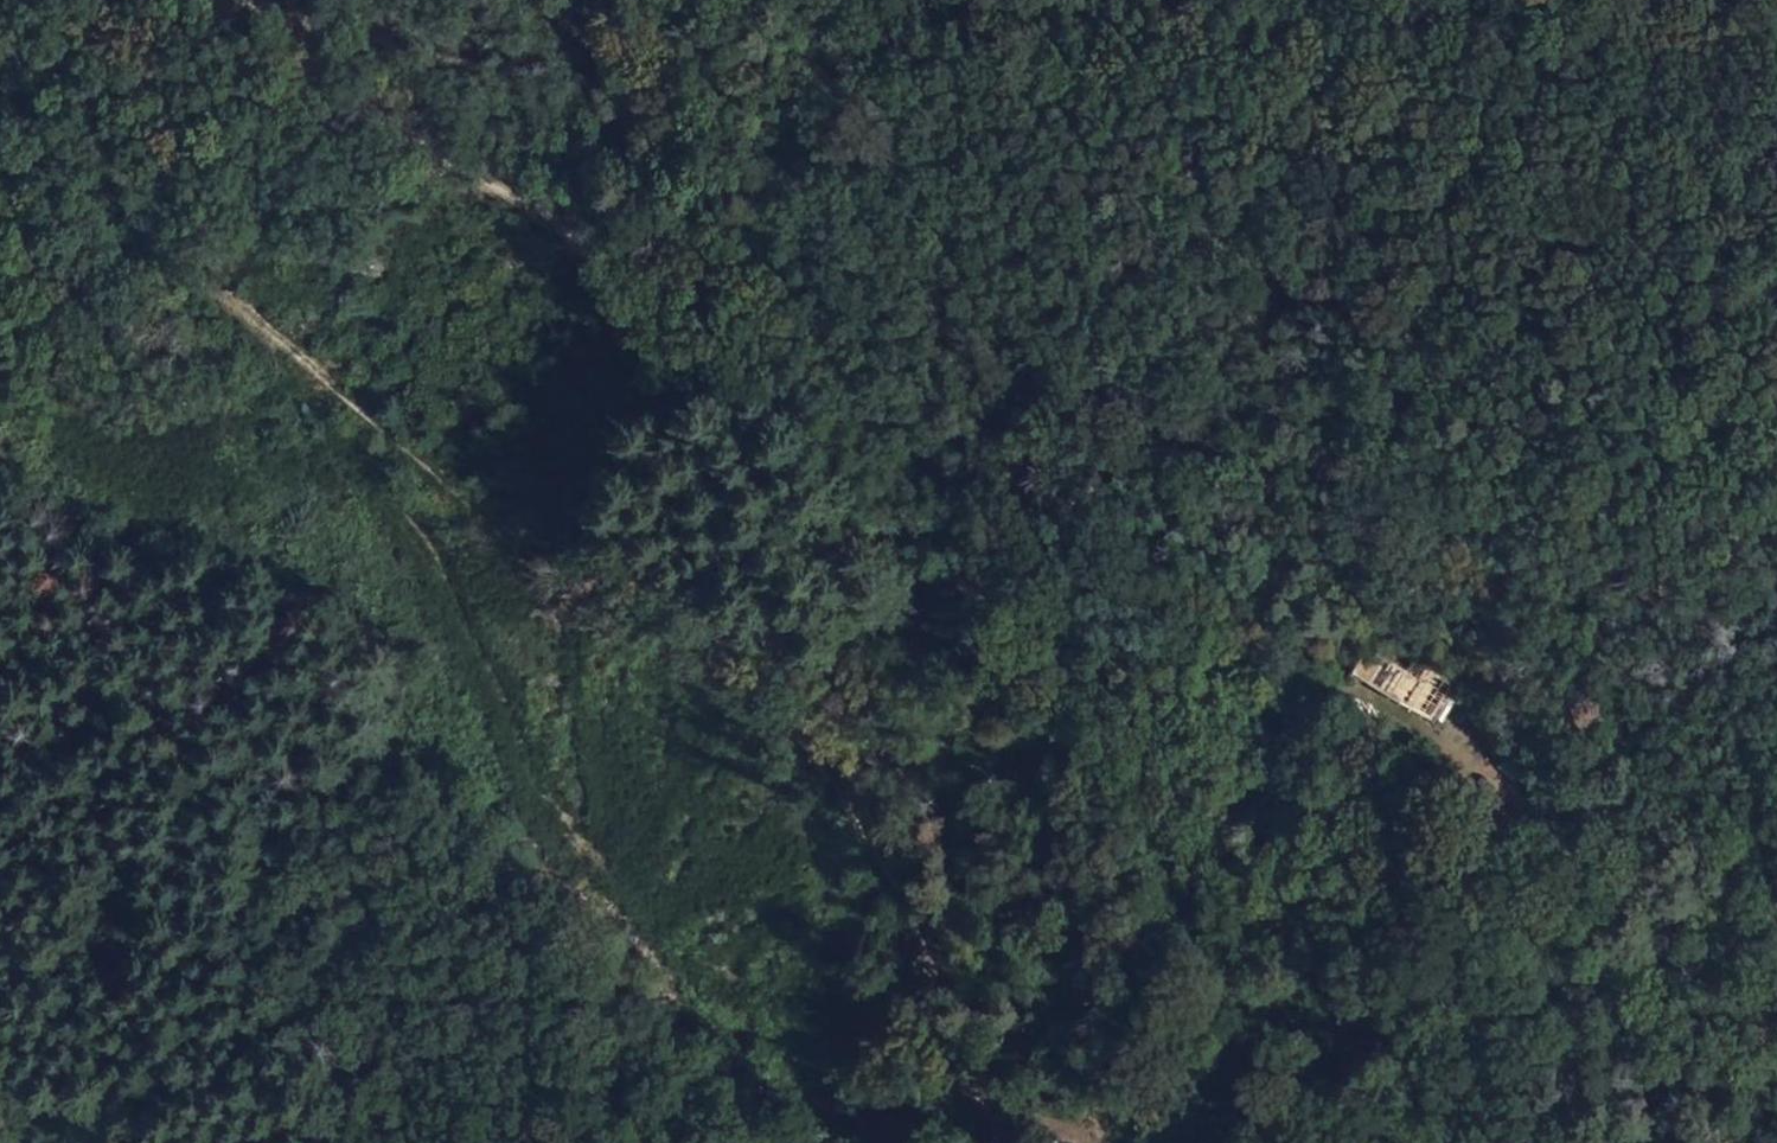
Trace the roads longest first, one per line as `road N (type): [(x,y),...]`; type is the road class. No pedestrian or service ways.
road 1 (track): [(0,45),(380,118),(593,246),(713,356),(918,496),(1176,824),(1431,1044),(1530,1142)]
road 2 (track): [(1176,824),(1069,846),(828,747),(819,773),(916,916),(969,1054),(1019,1142)]

